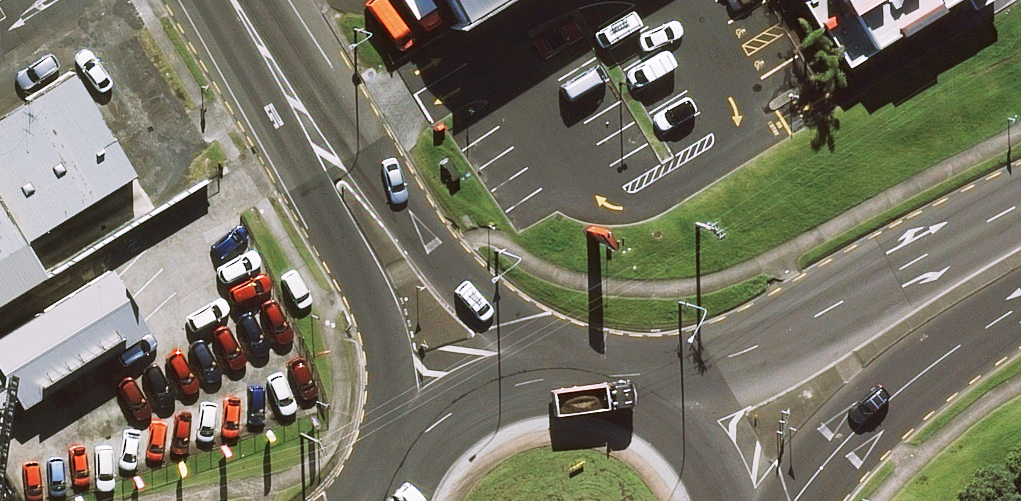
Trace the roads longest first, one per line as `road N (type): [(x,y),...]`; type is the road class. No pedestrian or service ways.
road 1 (secondary): [(610,380),(726,358),(1020,208)]
road 2 (tertiary): [(336,171),(380,189),(508,323),(581,377)]
road 3 (tertiary): [(411,460),(396,364),(334,215),(336,171)]
road 4 (secondary): [(1020,308),(904,384),(791,500)]
road 5 (tertiary): [(336,171),(233,0)]
road 6 (secondary): [(411,460),(448,417),(485,396),(581,377)]
road 7 (secondary): [(610,380),(658,407),(691,440),(728,500)]

